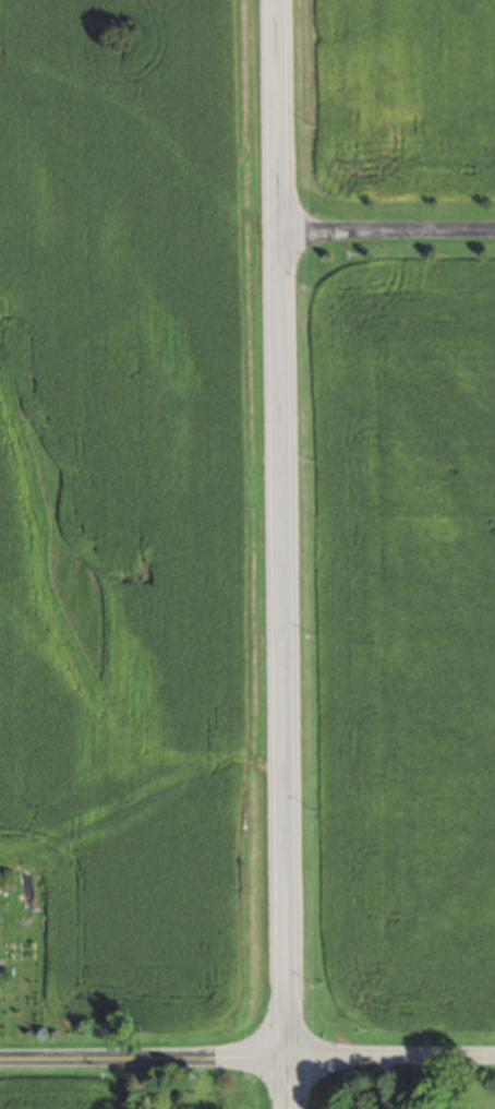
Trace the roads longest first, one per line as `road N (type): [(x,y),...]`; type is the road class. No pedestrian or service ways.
road 1 (tertiary): [(274,0),(287,1108)]
road 2 (secondary): [(0,1058),(494,1056)]
road 3 (residential): [(494,230),(278,232)]

